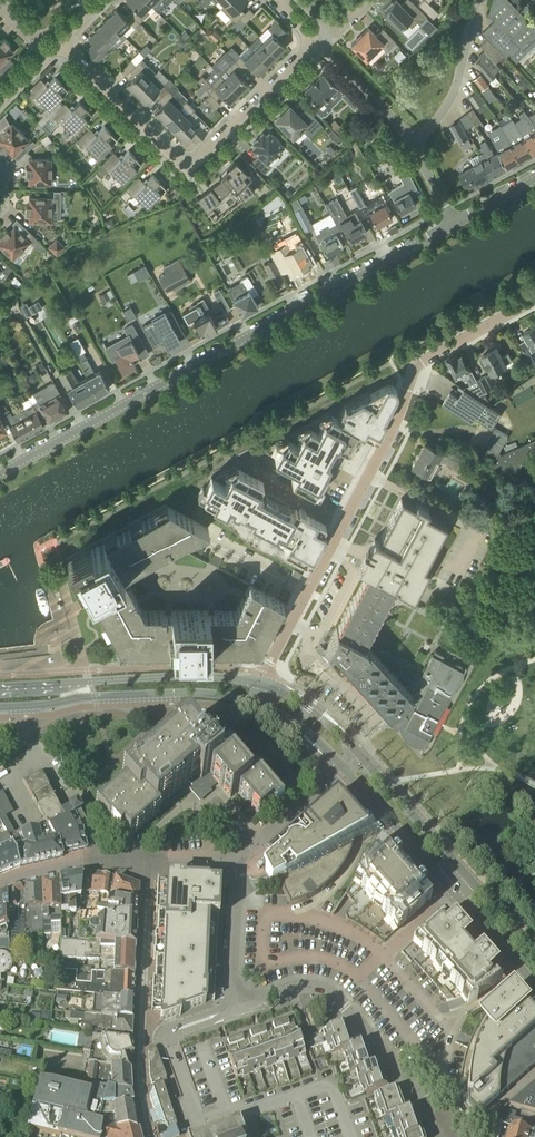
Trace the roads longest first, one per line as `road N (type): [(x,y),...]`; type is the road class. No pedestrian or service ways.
road 1 (residential): [(0,473),(454,222)]
road 2 (residential): [(266,684),(415,366),(534,300)]
road 3 (residential): [(313,42),(195,160),(179,162),(58,43)]
road 4 (tertiary): [(345,772),(534,986)]
road 5 (tertiary): [(266,684),(203,675),(0,689)]
road 6 (tertiary): [(0,707),(201,692),(258,704)]
road 7 (tertiary): [(534,950),(361,758)]
road 8 (unclassified): [(453,1136),(346,1006)]
road 9 (residential): [(411,146),(444,112),(476,5)]
road 10 (residential): [(148,866),(90,861),(0,883)]
road 11 (unclassified): [(238,1005),(239,864)]
road 12 (unclassified): [(239,864),(345,772)]
road 13 (unclassified): [(238,1005),(175,1025),(166,1030),(169,1040),(217,1018)]
road 14 (residential): [(323,51),(411,146)]
road 15 (tertiary): [(361,758),(335,729),(266,684)]

